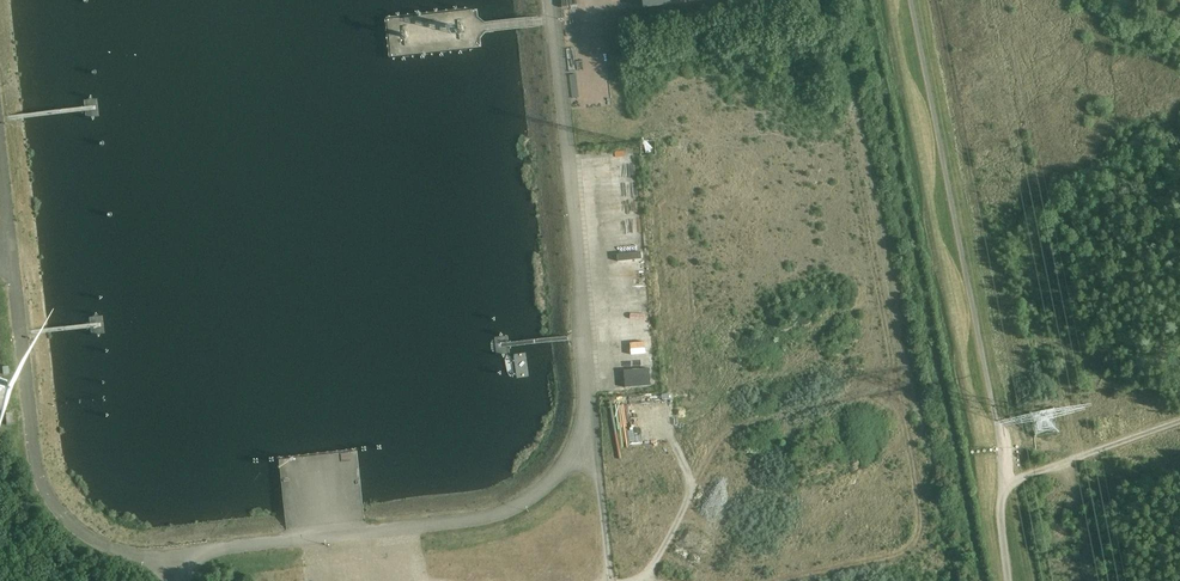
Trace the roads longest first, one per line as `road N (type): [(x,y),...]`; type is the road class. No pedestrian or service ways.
road 1 (track): [(752,580),(901,550),(920,530),(916,466),(850,113)]
road 2 (unclassified): [(176,553),(484,522),(526,503),(592,434)]
road 3 (unclassified): [(592,434),(551,0)]
road 4 (unclassified): [(176,553),(138,552),(87,531),(42,480),(13,248)]
road 5 (track): [(880,386),(742,422),(721,439),(650,569),(635,580)]
road 6 (track): [(1179,420),(1006,483)]
road 7 (unclassified): [(610,580),(592,434)]

